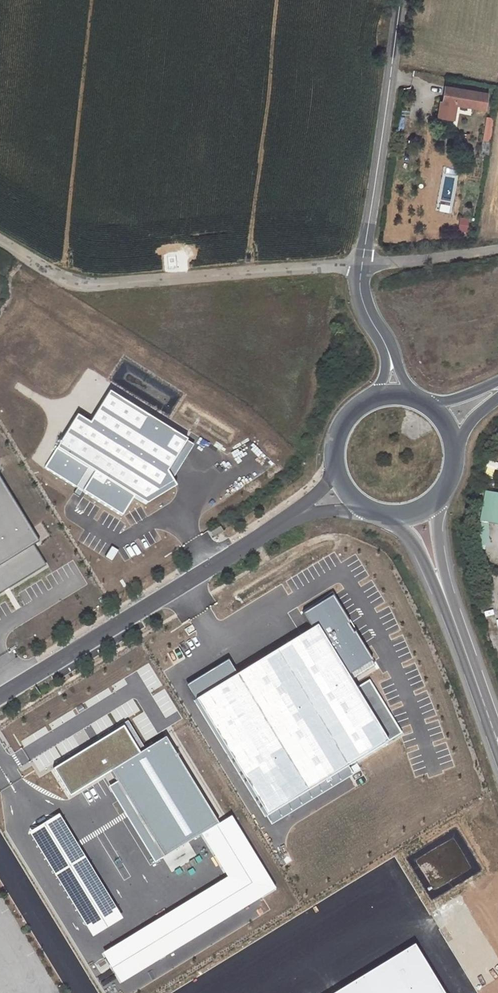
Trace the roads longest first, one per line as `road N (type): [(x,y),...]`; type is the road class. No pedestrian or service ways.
road 1 (unclassified): [(362,264),(78,284),(0,241)]
road 2 (tertiary): [(0,697),(303,512)]
road 3 (residential): [(400,0),(362,264)]
road 4 (secondary): [(439,580),(497,741)]
road 5 (unclassified): [(497,249),(362,264)]

